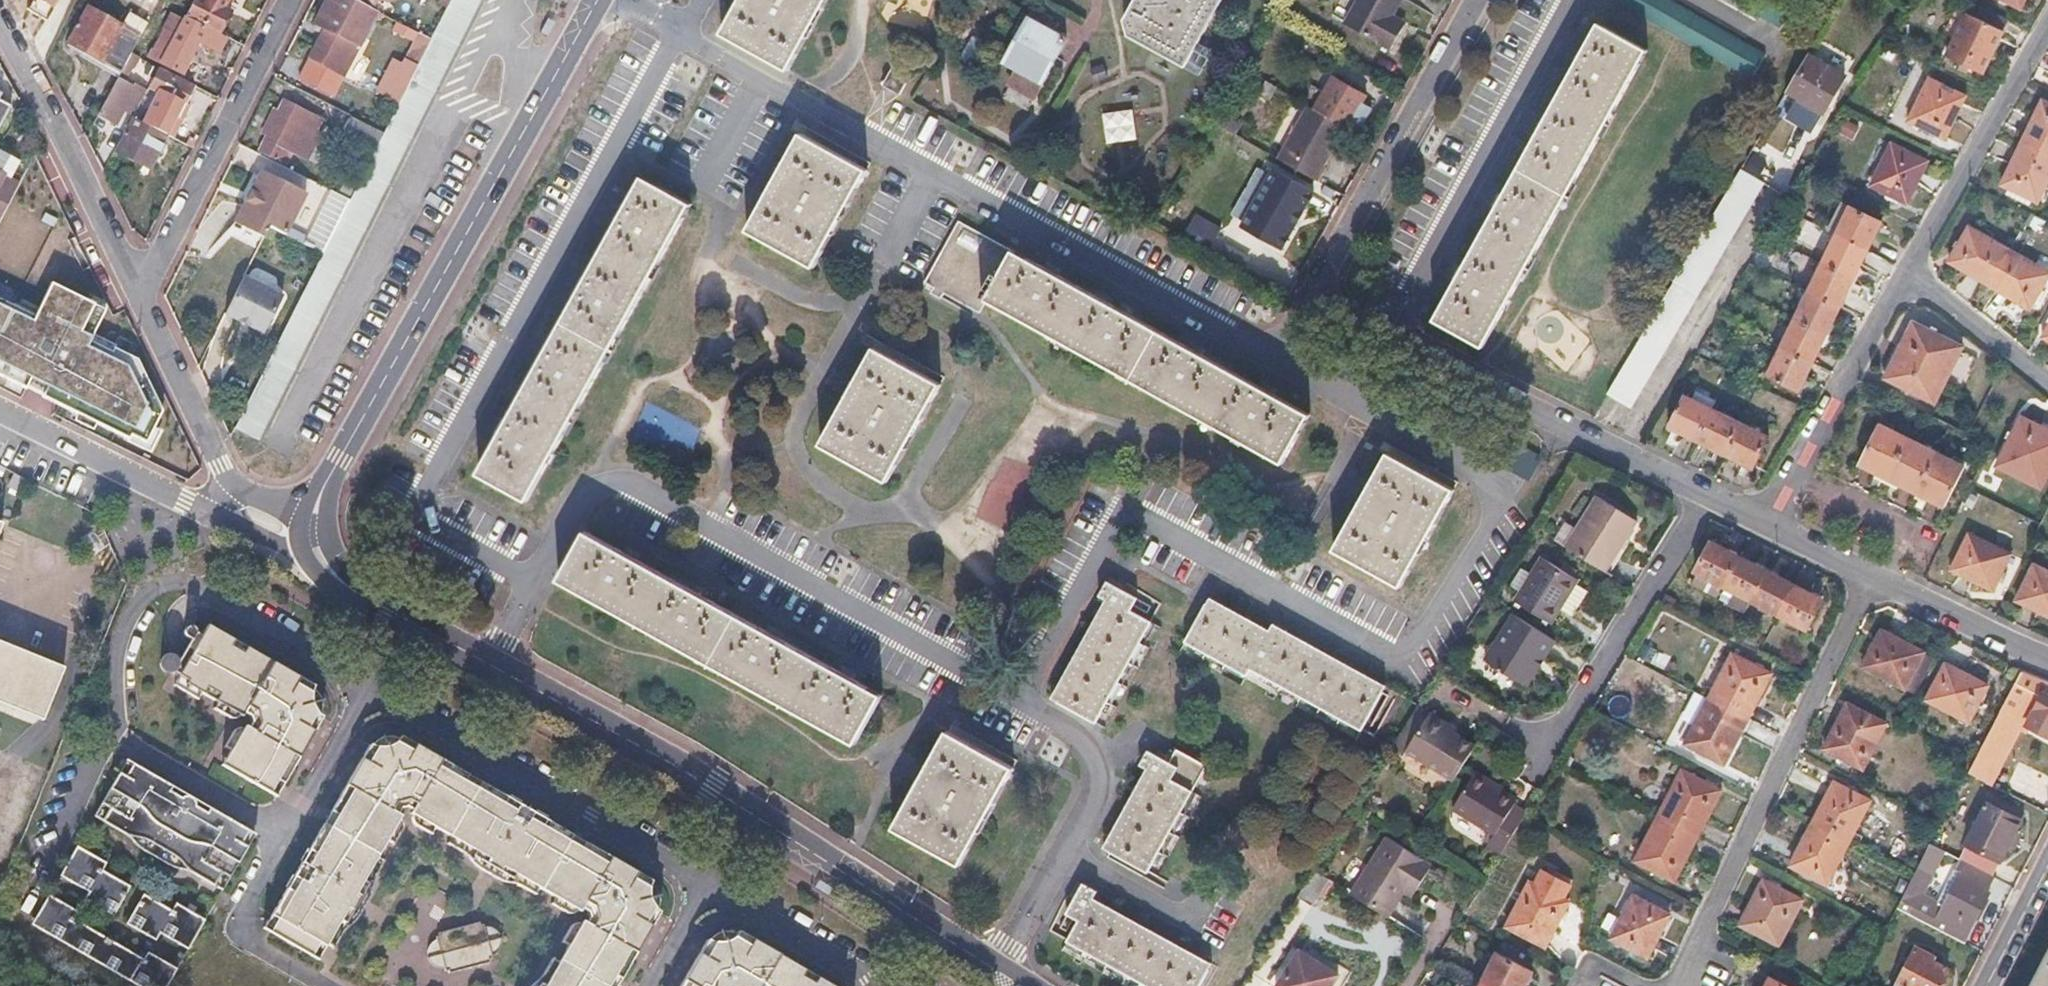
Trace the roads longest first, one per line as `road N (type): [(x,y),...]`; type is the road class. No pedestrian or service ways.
road 1 (residential): [(1271,357),(1509,491),(1404,662),(1124,509),(1019,702)]
road 2 (residential): [(680,31),(413,517),(536,584)]
road 3 (residential): [(680,31),(1271,357)]
road 4 (residential): [(536,584),(588,494),(631,482),(1019,702)]
road 5 (residential): [(367,688),(189,584),(165,585),(128,621),(119,655),(121,737),(286,835)]
road 6 (tertiary): [(336,464),(598,0)]
road 7 (residential): [(1874,576),(1677,985)]
road 8 (residential): [(1315,296),(1707,496)]
road 9 (residential): [(709,885),(367,688)]
road 10 (residential): [(1707,496),(1551,757),(1517,738)]
road 11 (residential): [(1315,296),(1480,0)]
road 12 (residential): [(1019,702),(1083,742),(1100,783),(996,970)]
road 13 (residential): [(140,292),(288,0)]
road 14 (tertiary): [(759,817),(492,666)]
road 15 (residential): [(140,292),(0,26)]
road 16 (residential): [(1907,268),(1769,524)]
road 17 (tertiary): [(996,970),(759,817)]
road 18 (residential): [(2047,24),(1907,268)]
road 19 (residential): [(217,517),(0,412)]
road 20 (residential): [(233,486),(140,292)]
road 21 (residential): [(872,985),(862,972),(709,885)]
road 22 (residential): [(1874,576),(2047,655)]
road 23 (residential): [(1907,268),(2047,385)]
road 24 (residential): [(286,835),(367,688)]
road 25 (residential): [(1987,985),(2047,866)]

